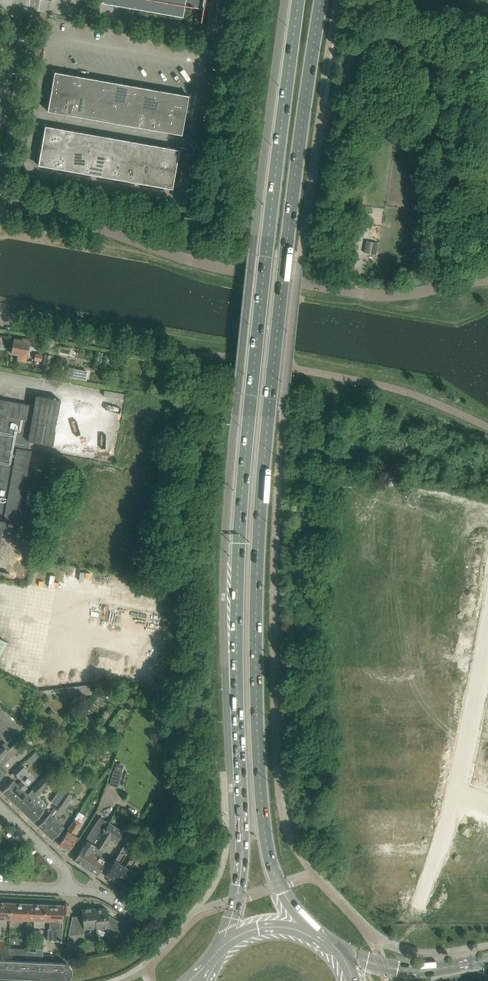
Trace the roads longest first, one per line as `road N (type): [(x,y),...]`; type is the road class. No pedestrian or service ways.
road 1 (secondary): [(299,0),(241,498),(242,866),(226,945)]
road 2 (secondary): [(257,727),(265,453),(321,0)]
road 3 (unclassified): [(487,278),(372,294),(199,262),(0,205)]
road 4 (secondary): [(487,947),(387,936),(330,900),(286,831),(268,739),(257,727)]
road 5 (secondary): [(313,935),(272,865),(257,727)]
road 6 (secondary): [(487,960),(416,970),(335,952)]
road 7 (unclassified): [(0,126),(21,0)]

